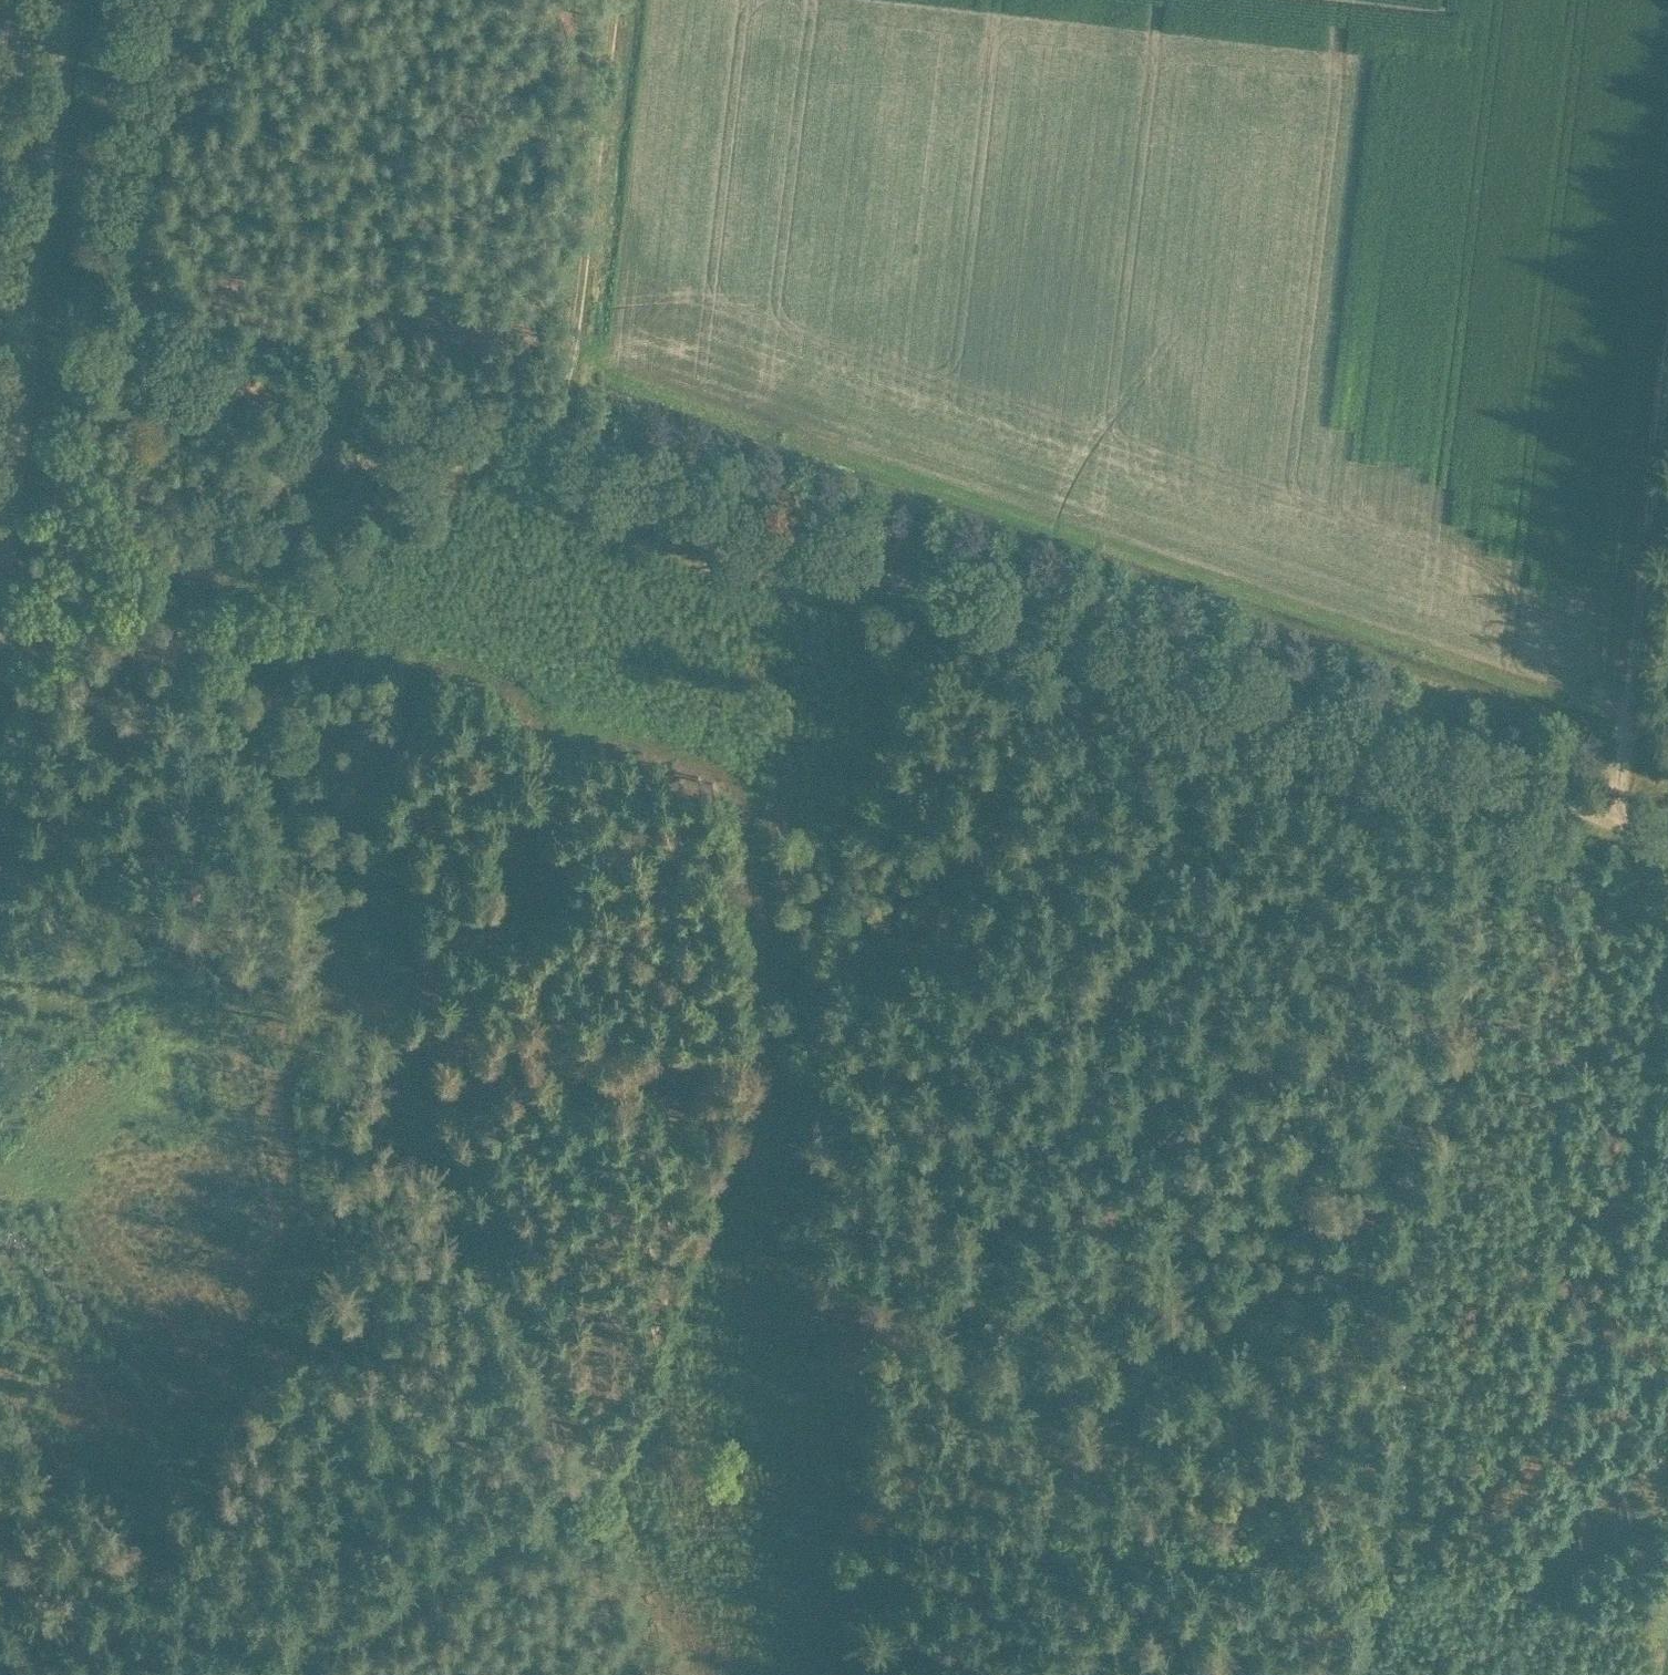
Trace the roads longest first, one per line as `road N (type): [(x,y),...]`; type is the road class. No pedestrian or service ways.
road 1 (track): [(1667,846),(545,476),(604,0)]
road 2 (track): [(24,360),(676,1674)]
road 3 (track): [(1474,787),(1322,1674)]
road 4 (track): [(577,1472),(604,1461),(1346,1537)]
road 5 (track): [(1578,818),(1667,141)]
road 6 (track): [(135,572),(376,423),(31,303)]
road 7 (track): [(376,423),(545,476)]

